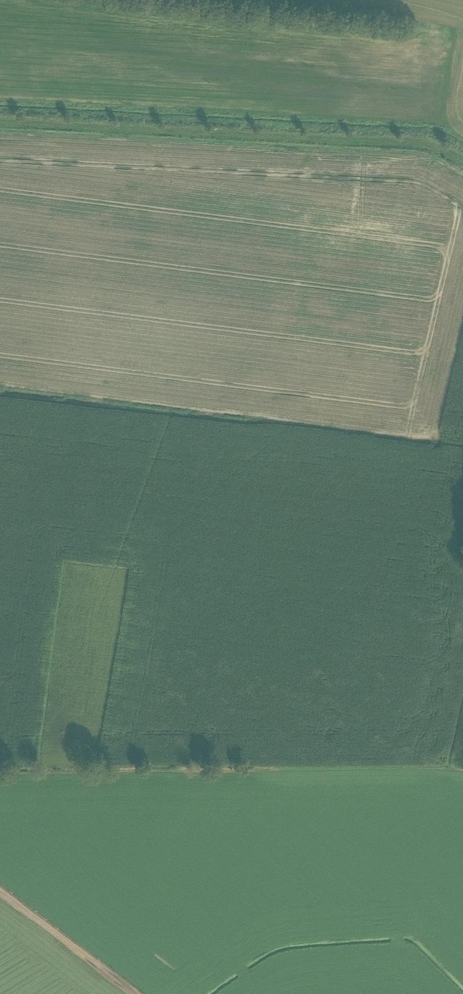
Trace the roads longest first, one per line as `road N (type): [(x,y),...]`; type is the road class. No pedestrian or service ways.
road 1 (track): [(135,993),(0,892)]

